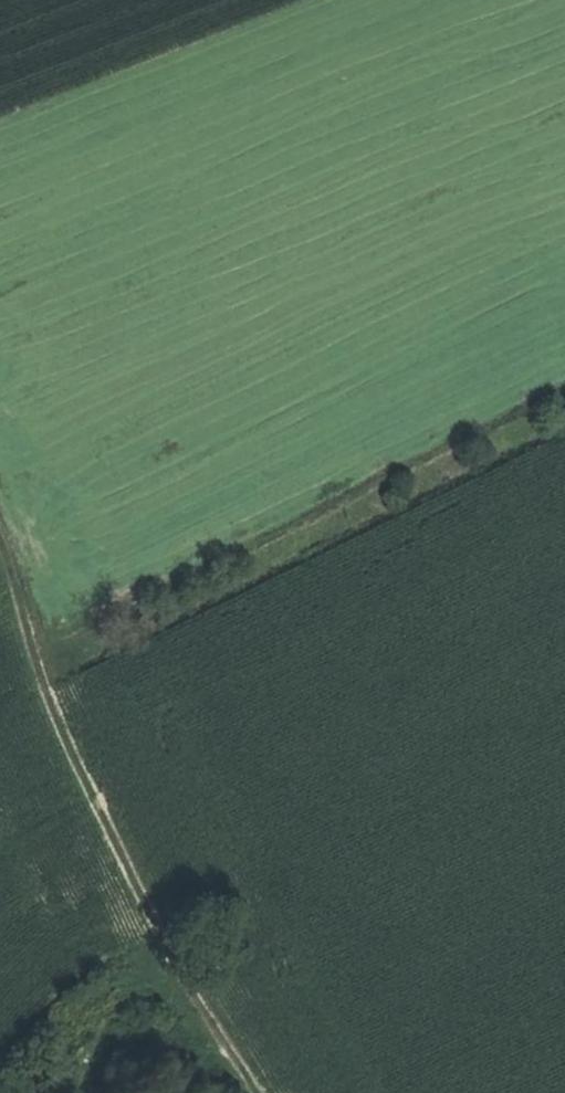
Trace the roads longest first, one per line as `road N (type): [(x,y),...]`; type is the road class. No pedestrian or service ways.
road 1 (track): [(272,1092),(167,915),(76,730),(0,516)]

